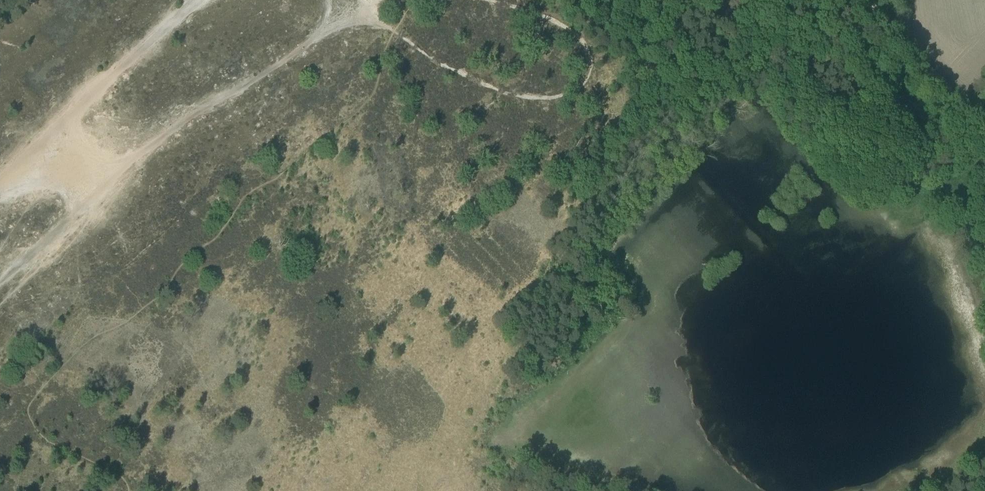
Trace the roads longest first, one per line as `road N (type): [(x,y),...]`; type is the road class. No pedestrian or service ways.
road 1 (track): [(393,28),(338,23),(136,155),(0,284)]
road 2 (track): [(868,0),(984,119)]

